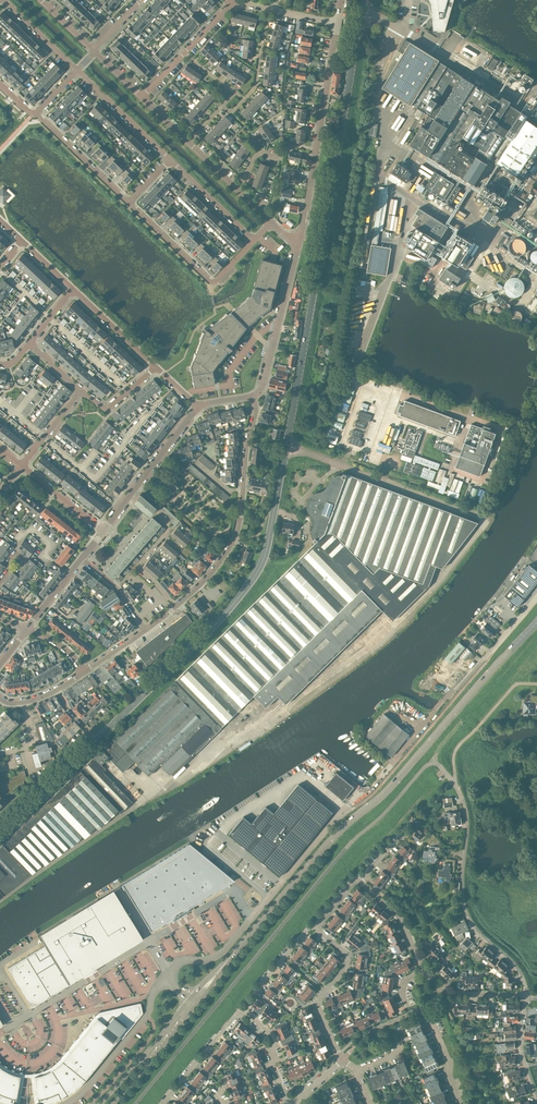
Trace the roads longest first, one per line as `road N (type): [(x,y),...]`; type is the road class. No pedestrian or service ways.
road 1 (secondary): [(0,833),(201,639),(266,552),(362,0)]
road 2 (secondary): [(228,960),(536,623)]
road 3 (unclassified): [(168,972),(225,949),(349,810)]
road 4 (residential): [(526,995),(517,969),(464,907),(467,815),(452,780)]
road 5 (residential): [(176,606),(233,540),(253,396)]
road 6 (residential): [(290,1103),(273,1066),(271,1034),(242,1013),(163,1103)]
road 7 (unclassified): [(298,246),(337,24)]
road 8 (residential): [(254,240),(212,282),(129,203)]
road 9 (residential): [(342,1060),(317,1002),(346,954),(317,927)]
road 10 (unclassified): [(253,396),(264,384),(298,246)]
road 11 (residential): [(176,606),(137,567),(168,526),(136,486)]
road 12 (secondary): [(190,998),(101,1103)]
road 13 (residential): [(129,203),(34,114)]
road 14 (secondary): [(113,1103),(196,1003)]
road 15 (residential): [(76,71),(170,160)]

